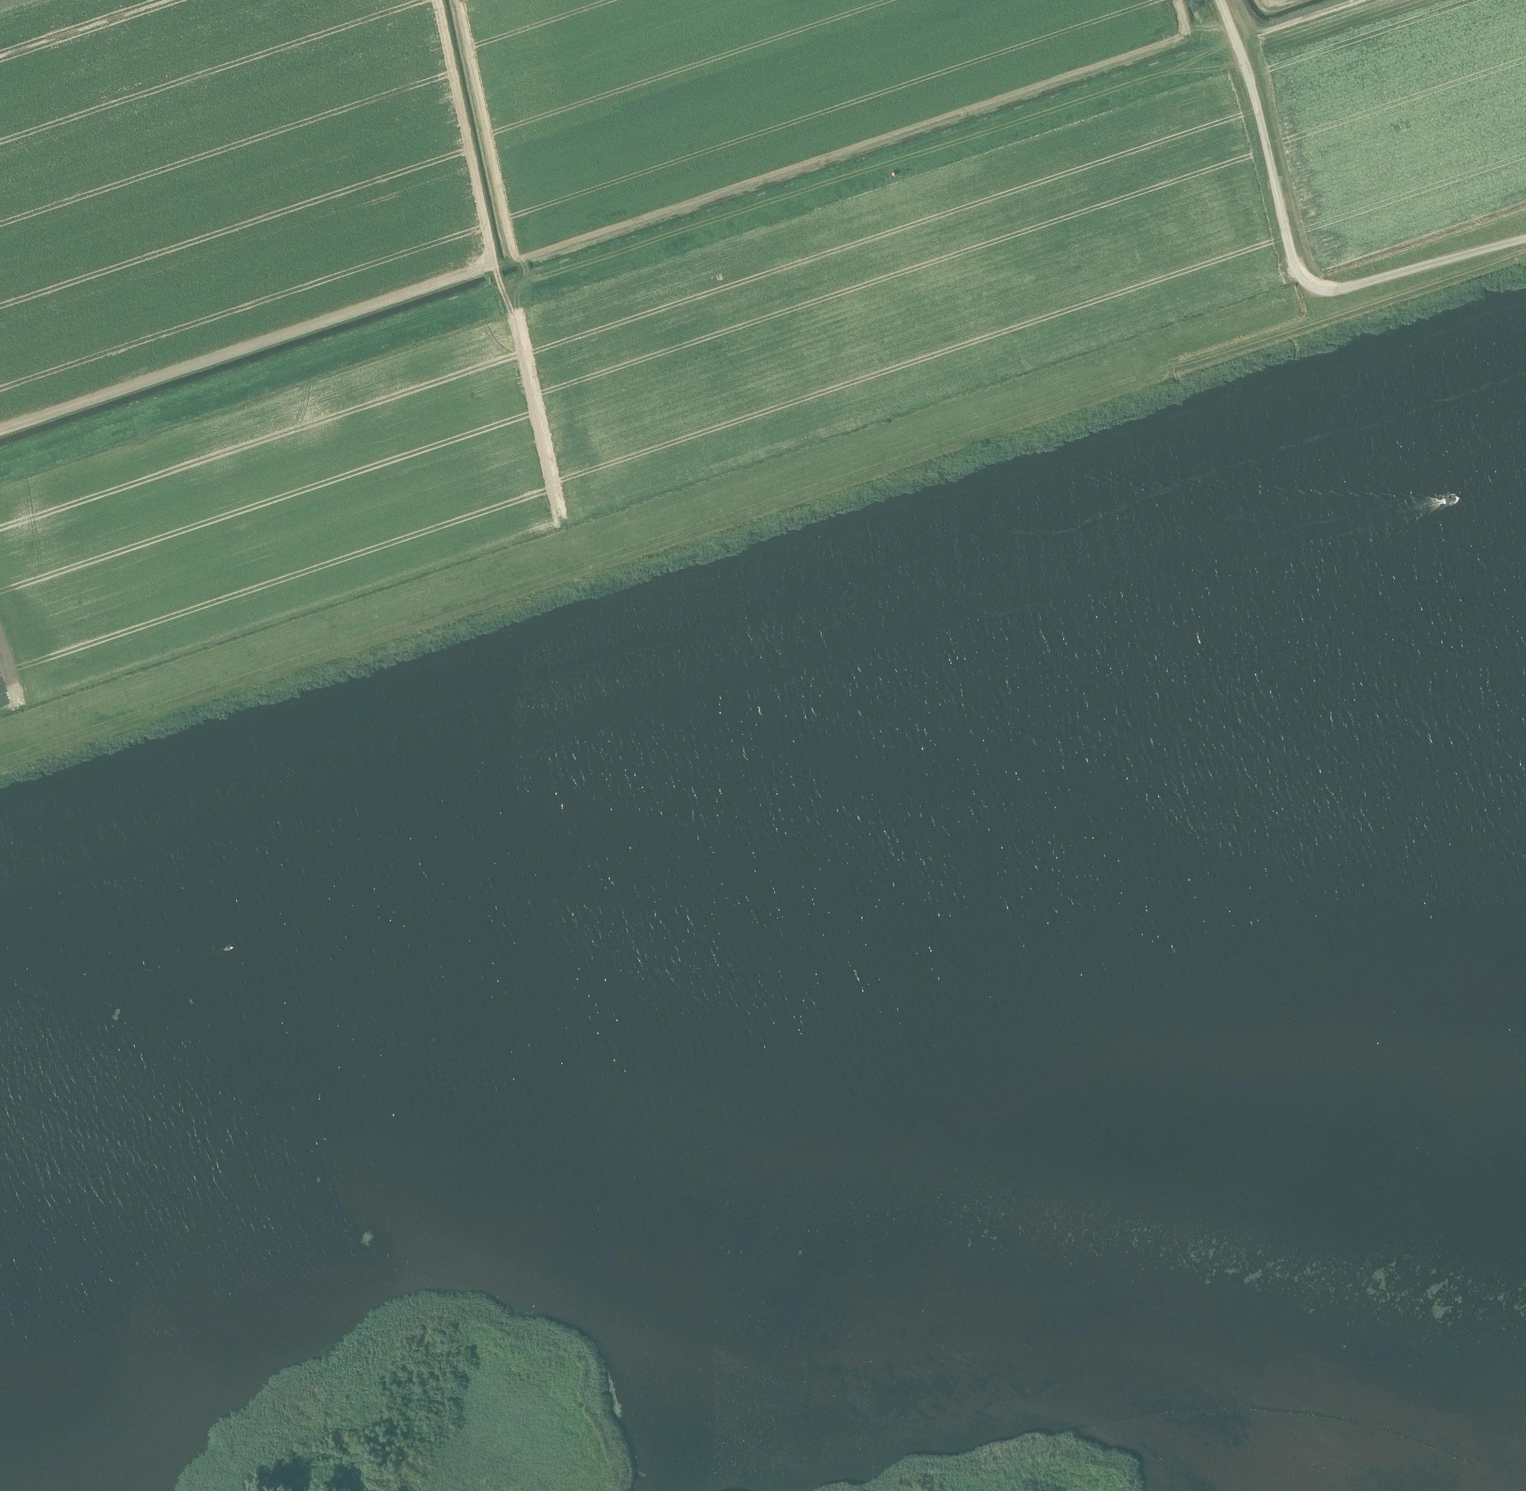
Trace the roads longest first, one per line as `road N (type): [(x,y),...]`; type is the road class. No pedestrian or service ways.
road 1 (unclassified): [(1525,239),(1345,287),(1303,279),(1220,0)]
road 2 (track): [(1172,366),(1525,250)]

